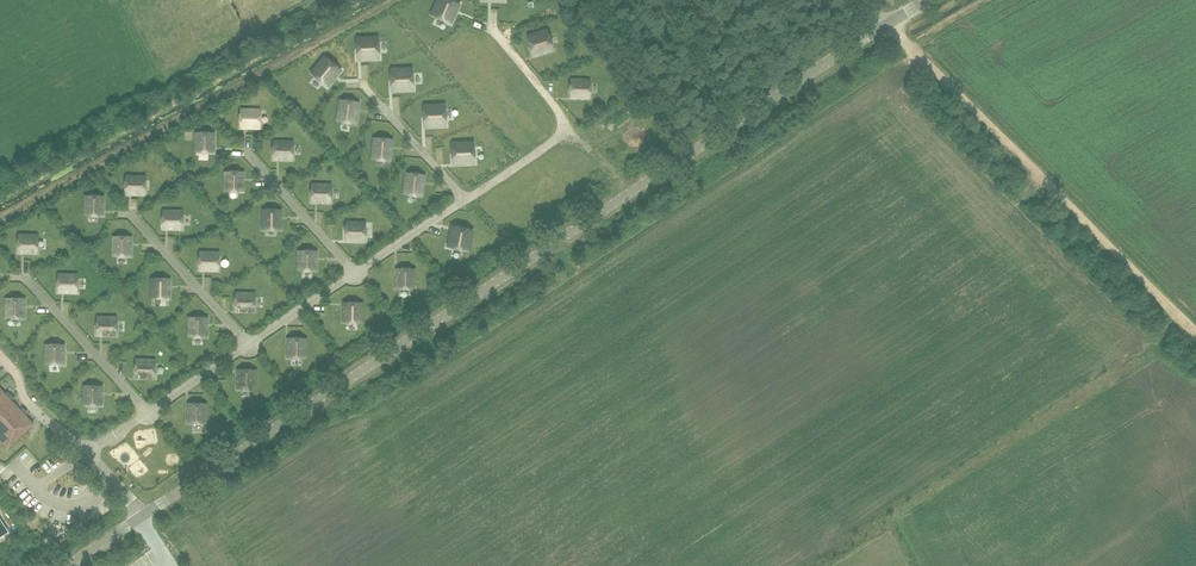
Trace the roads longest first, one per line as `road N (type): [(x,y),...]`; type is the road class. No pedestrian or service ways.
road 1 (unclassified): [(67,565),(885,25)]
road 2 (track): [(395,0),(0,222)]
road 3 (track): [(1195,334),(885,25)]

